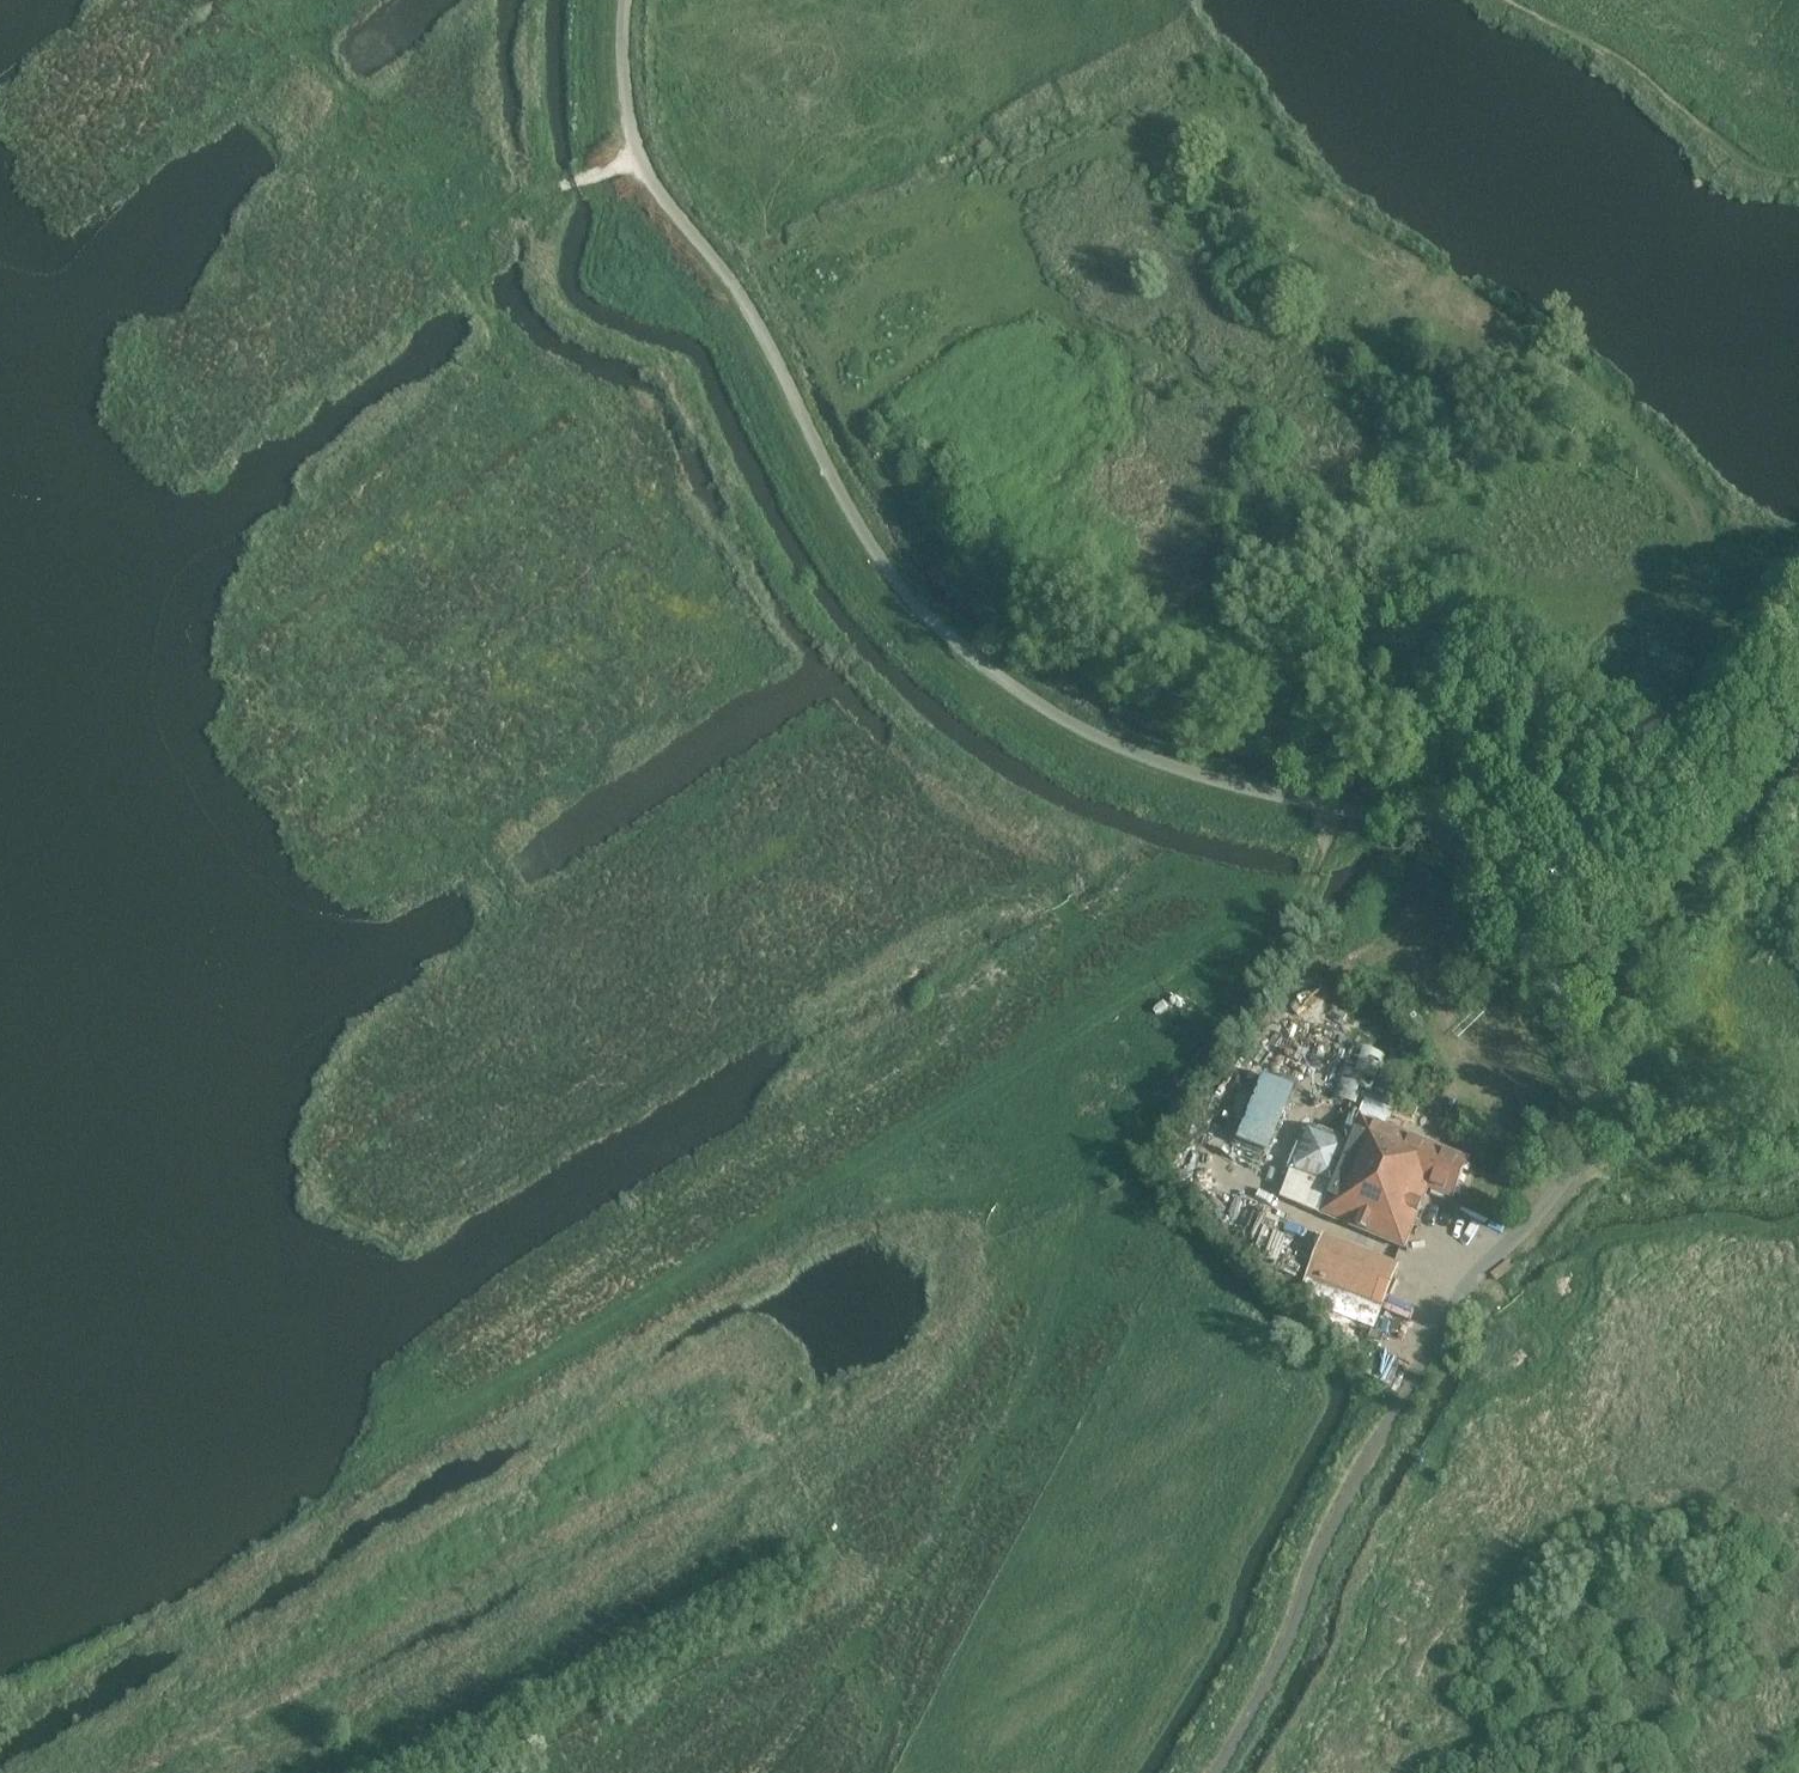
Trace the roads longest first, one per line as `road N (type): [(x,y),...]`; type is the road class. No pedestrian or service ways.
road 1 (unclassified): [(1416,1376),(1469,1282),(1563,1187),(1576,1159),(1591,1099),(1572,1006),(1450,845),(1415,828),(1125,749),(1007,681),(916,605),(860,529),(761,326),(641,165),(624,105),(624,0)]
road 2 (track): [(517,208),(641,165)]

